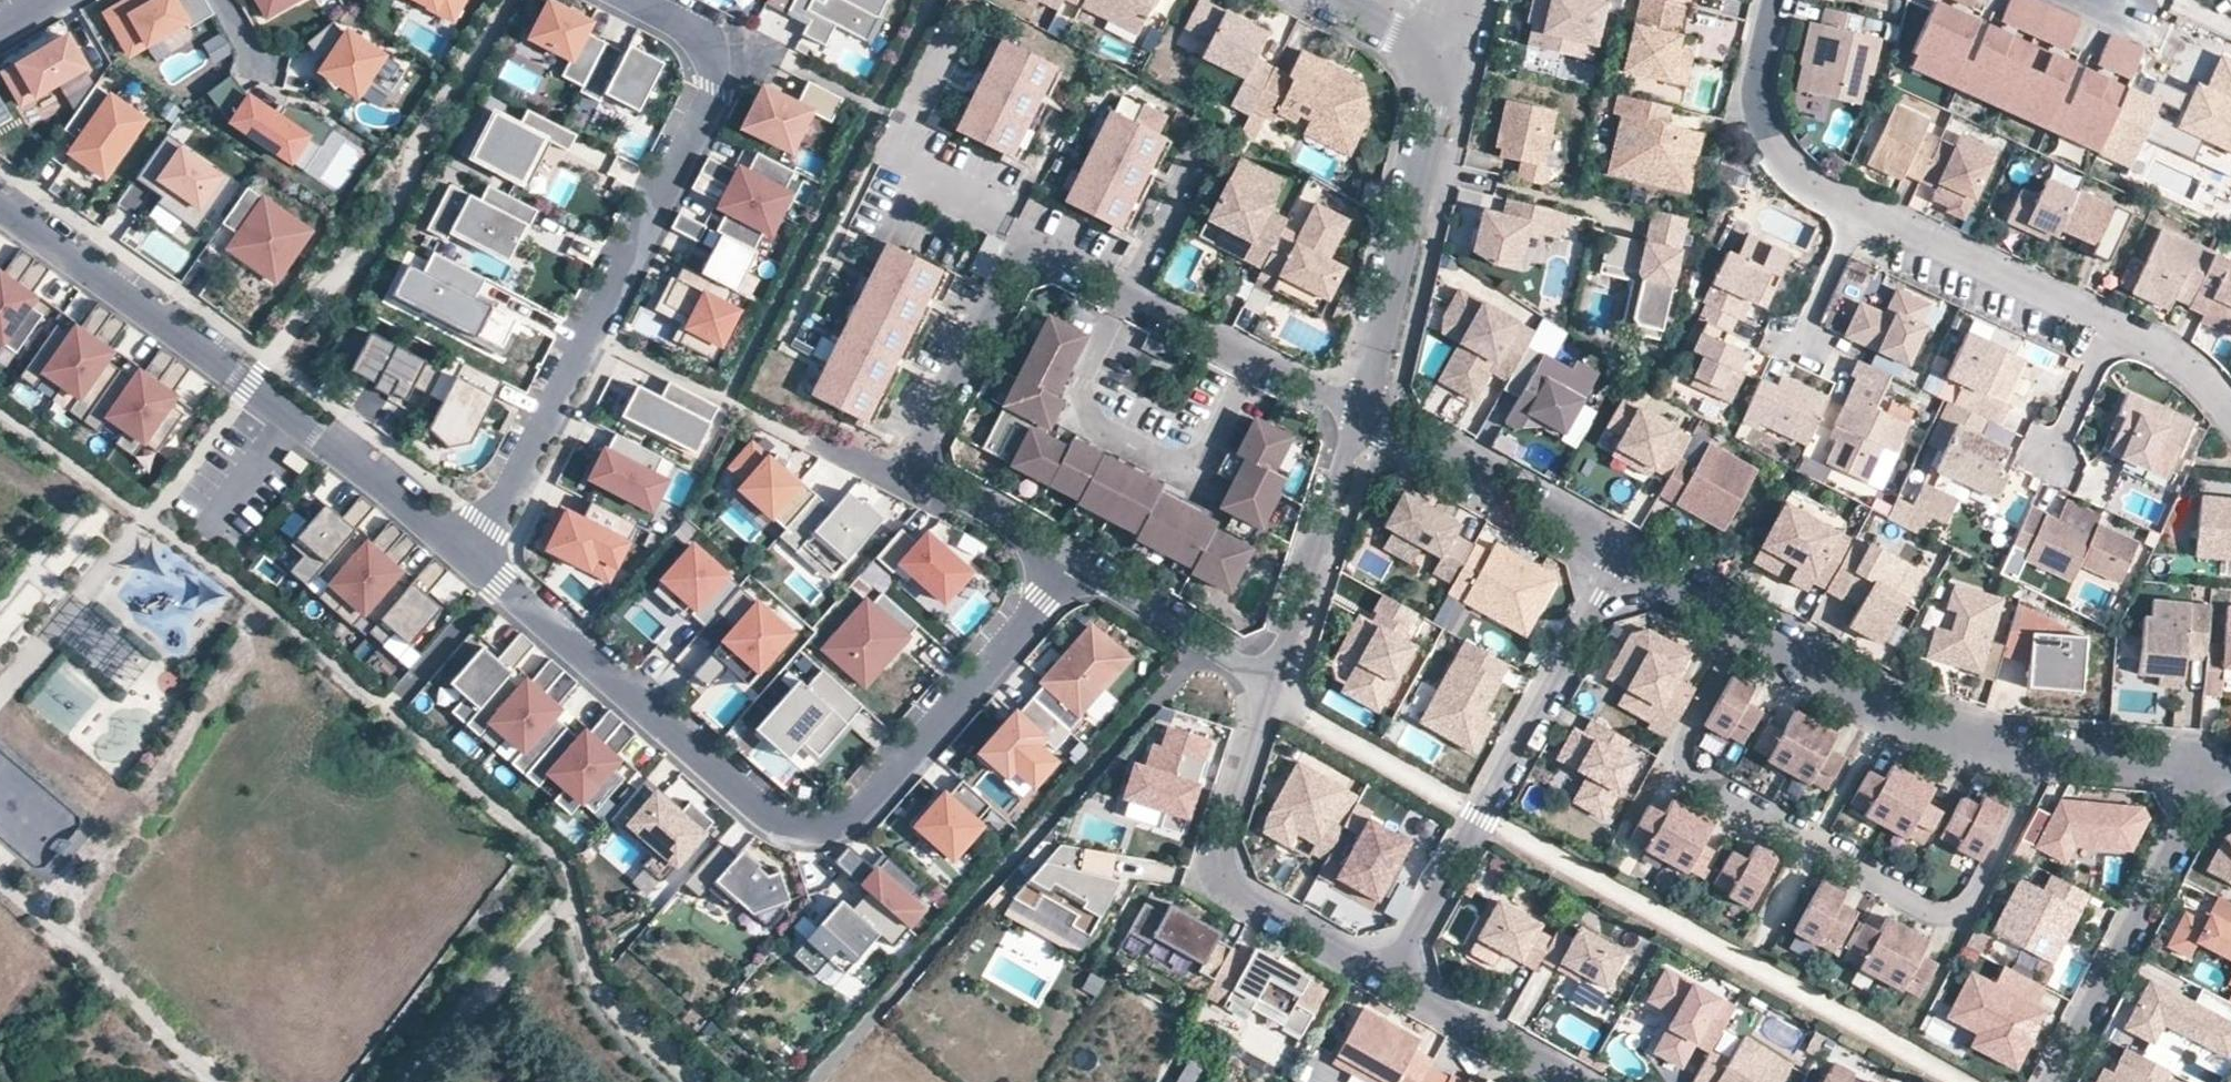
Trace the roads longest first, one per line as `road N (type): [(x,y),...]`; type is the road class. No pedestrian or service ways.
road 1 (residential): [(1075,564),(844,817),(813,829),(781,824),(472,552)]
road 2 (residential): [(1075,564),(916,474),(1019,266),(1048,257),(1365,416)]
road 3 (residential): [(2230,412),(2182,362),(1808,184),(1779,155),(1761,118),(1780,0)]
road 4 (residential): [(2048,749),(1965,906),(1938,911),(1685,776),(1682,736),(1742,623)]
road 5 (residential): [(640,0),(701,32),(713,52),(714,90),(472,552)]
road 6 (residential): [(472,552),(0,207)]
road 7 (residential): [(1393,978),(1625,560)]
road 8 (residential): [(1273,697),(1223,843),(1246,898),(1393,978)]
road 9 (residential): [(1450,56),(1365,416)]
road 10 (residential): [(2224,764),(2057,1081)]
road 11 (residential): [(1742,623),(1965,742),(2048,749)]
road 12 (residential): [(1365,416),(1625,560)]
road 13 (residential): [(1365,416),(1273,697)]
road 14 (residential): [(1273,697),(1075,564)]
road 15 (residential): [(1393,978),(1576,1081)]
road 16 (residential): [(2048,749),(2224,764)]
road 17 (residential): [(1625,560),(1742,623)]
road 18 (residential): [(1343,0),(1450,56)]

